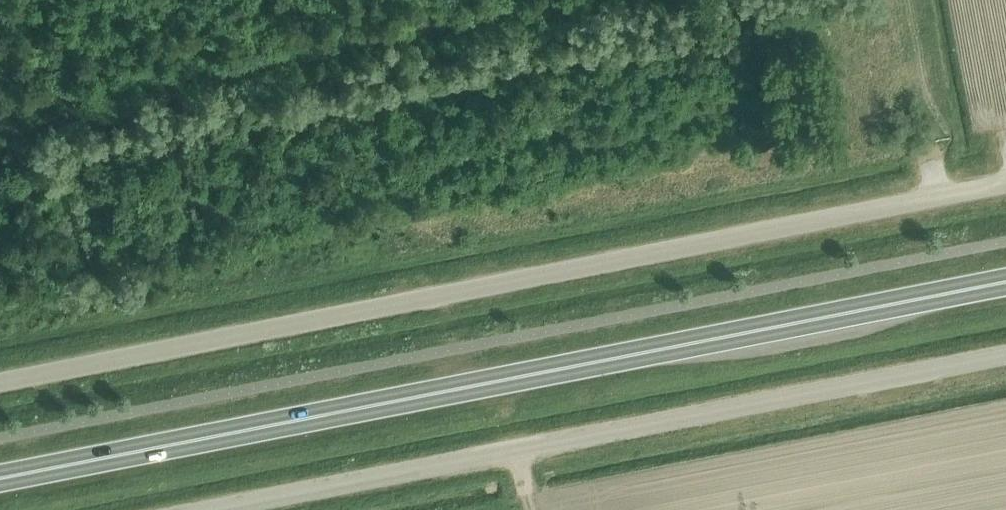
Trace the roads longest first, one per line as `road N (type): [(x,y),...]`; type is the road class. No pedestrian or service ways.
road 1 (unclassified): [(0,382),(1005,184)]
road 2 (trunk): [(0,470),(1005,278)]
road 3 (unclassified): [(211,509),(1005,355)]

